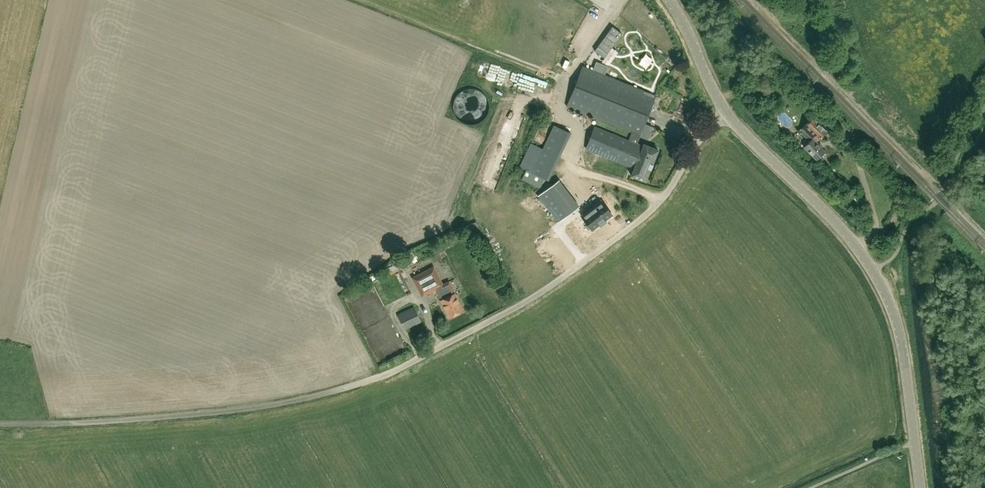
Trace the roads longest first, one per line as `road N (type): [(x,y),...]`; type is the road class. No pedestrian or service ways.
road 1 (tertiary): [(921,487),(893,310),(847,234),(723,109),(669,0)]

